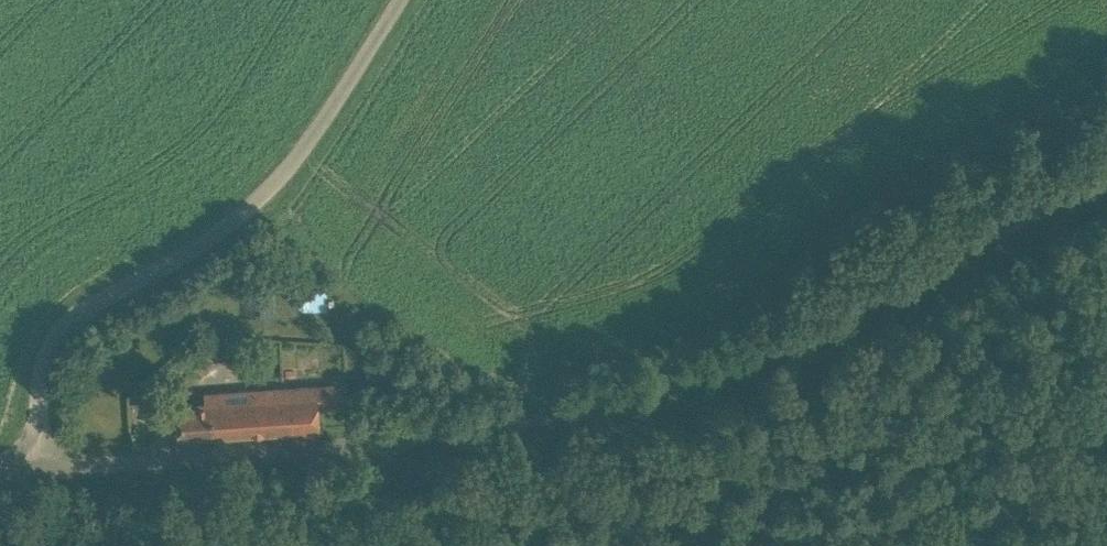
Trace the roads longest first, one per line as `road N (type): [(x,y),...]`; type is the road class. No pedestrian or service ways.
road 1 (unclassified): [(37,466),(332,447),(515,424),(635,392),(872,298),(1106,170)]
road 2 (unclassified): [(37,466),(39,377),(50,341),(75,312),(194,250),(267,190),(398,0)]

